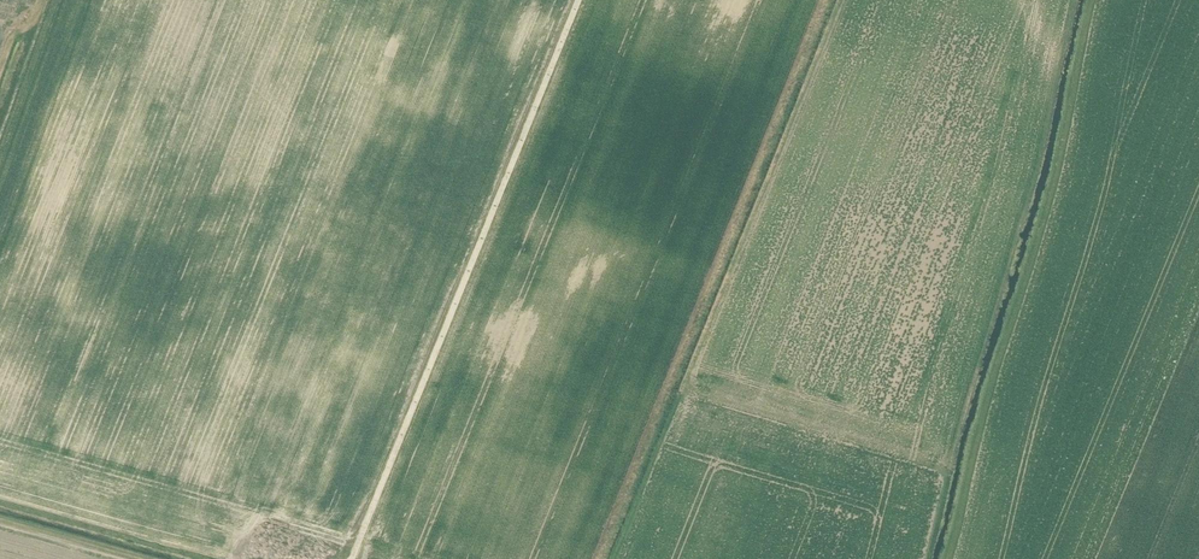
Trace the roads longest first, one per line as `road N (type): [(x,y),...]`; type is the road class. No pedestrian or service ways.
road 1 (track): [(351,558),(579,0)]

